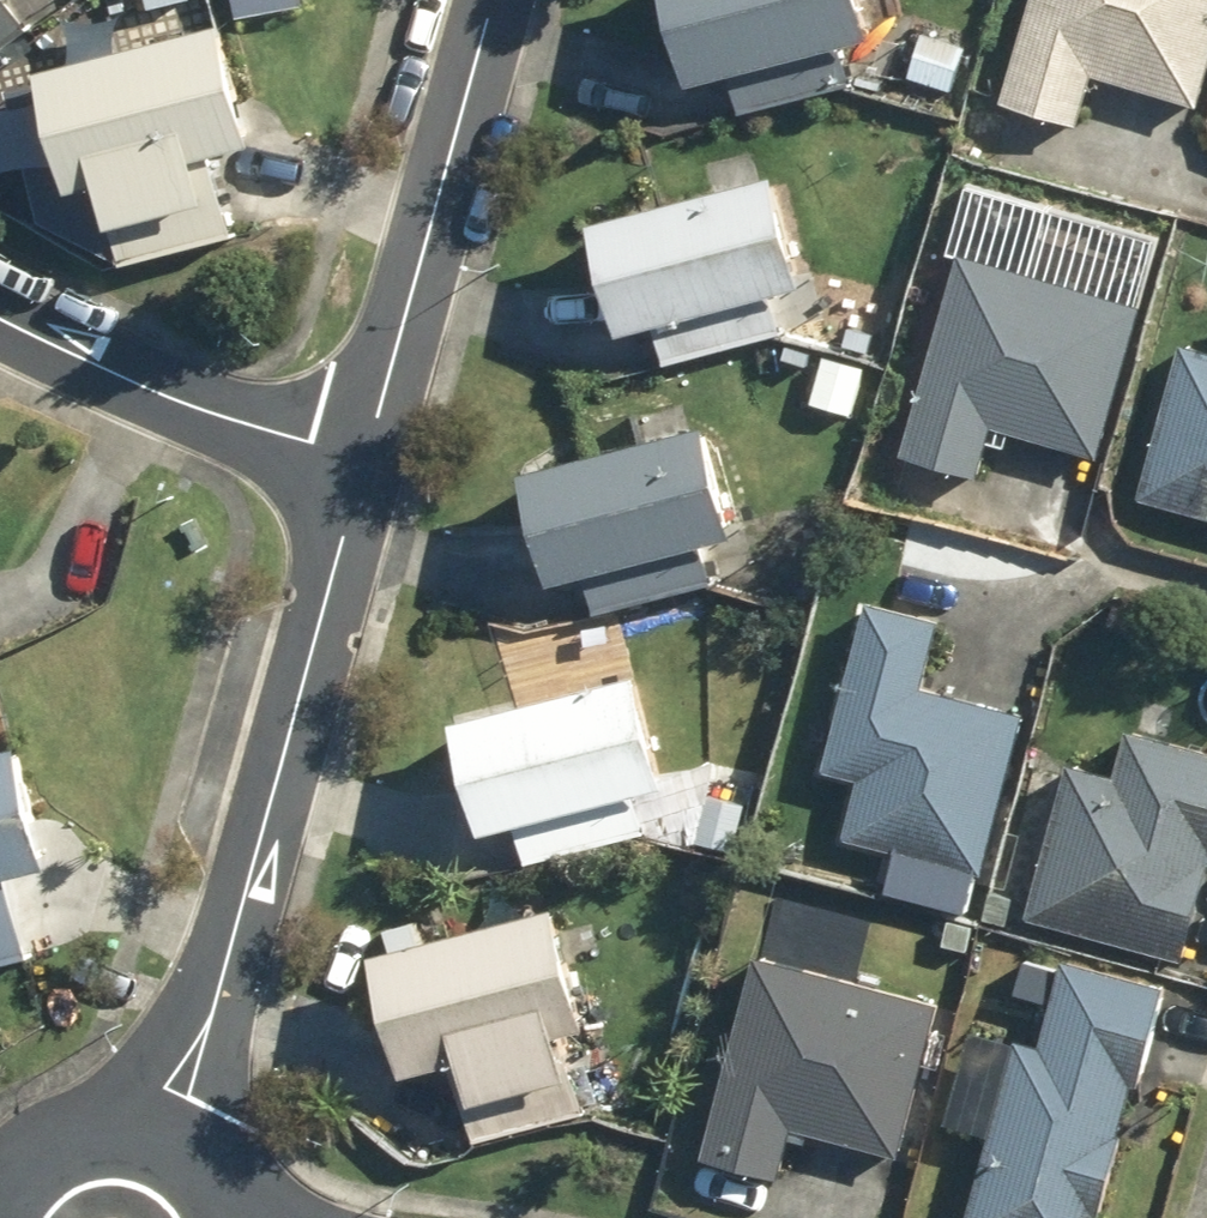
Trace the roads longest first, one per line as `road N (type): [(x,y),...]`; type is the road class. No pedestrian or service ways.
road 1 (residential): [(154,1144),(208,1026),(365,459)]
road 2 (residential): [(365,459),(493,0)]
road 3 (residential): [(0,318),(278,436),(365,459)]
road 4 (residential): [(0,1208),(38,1160),(74,1142),(114,1137),(154,1144)]

